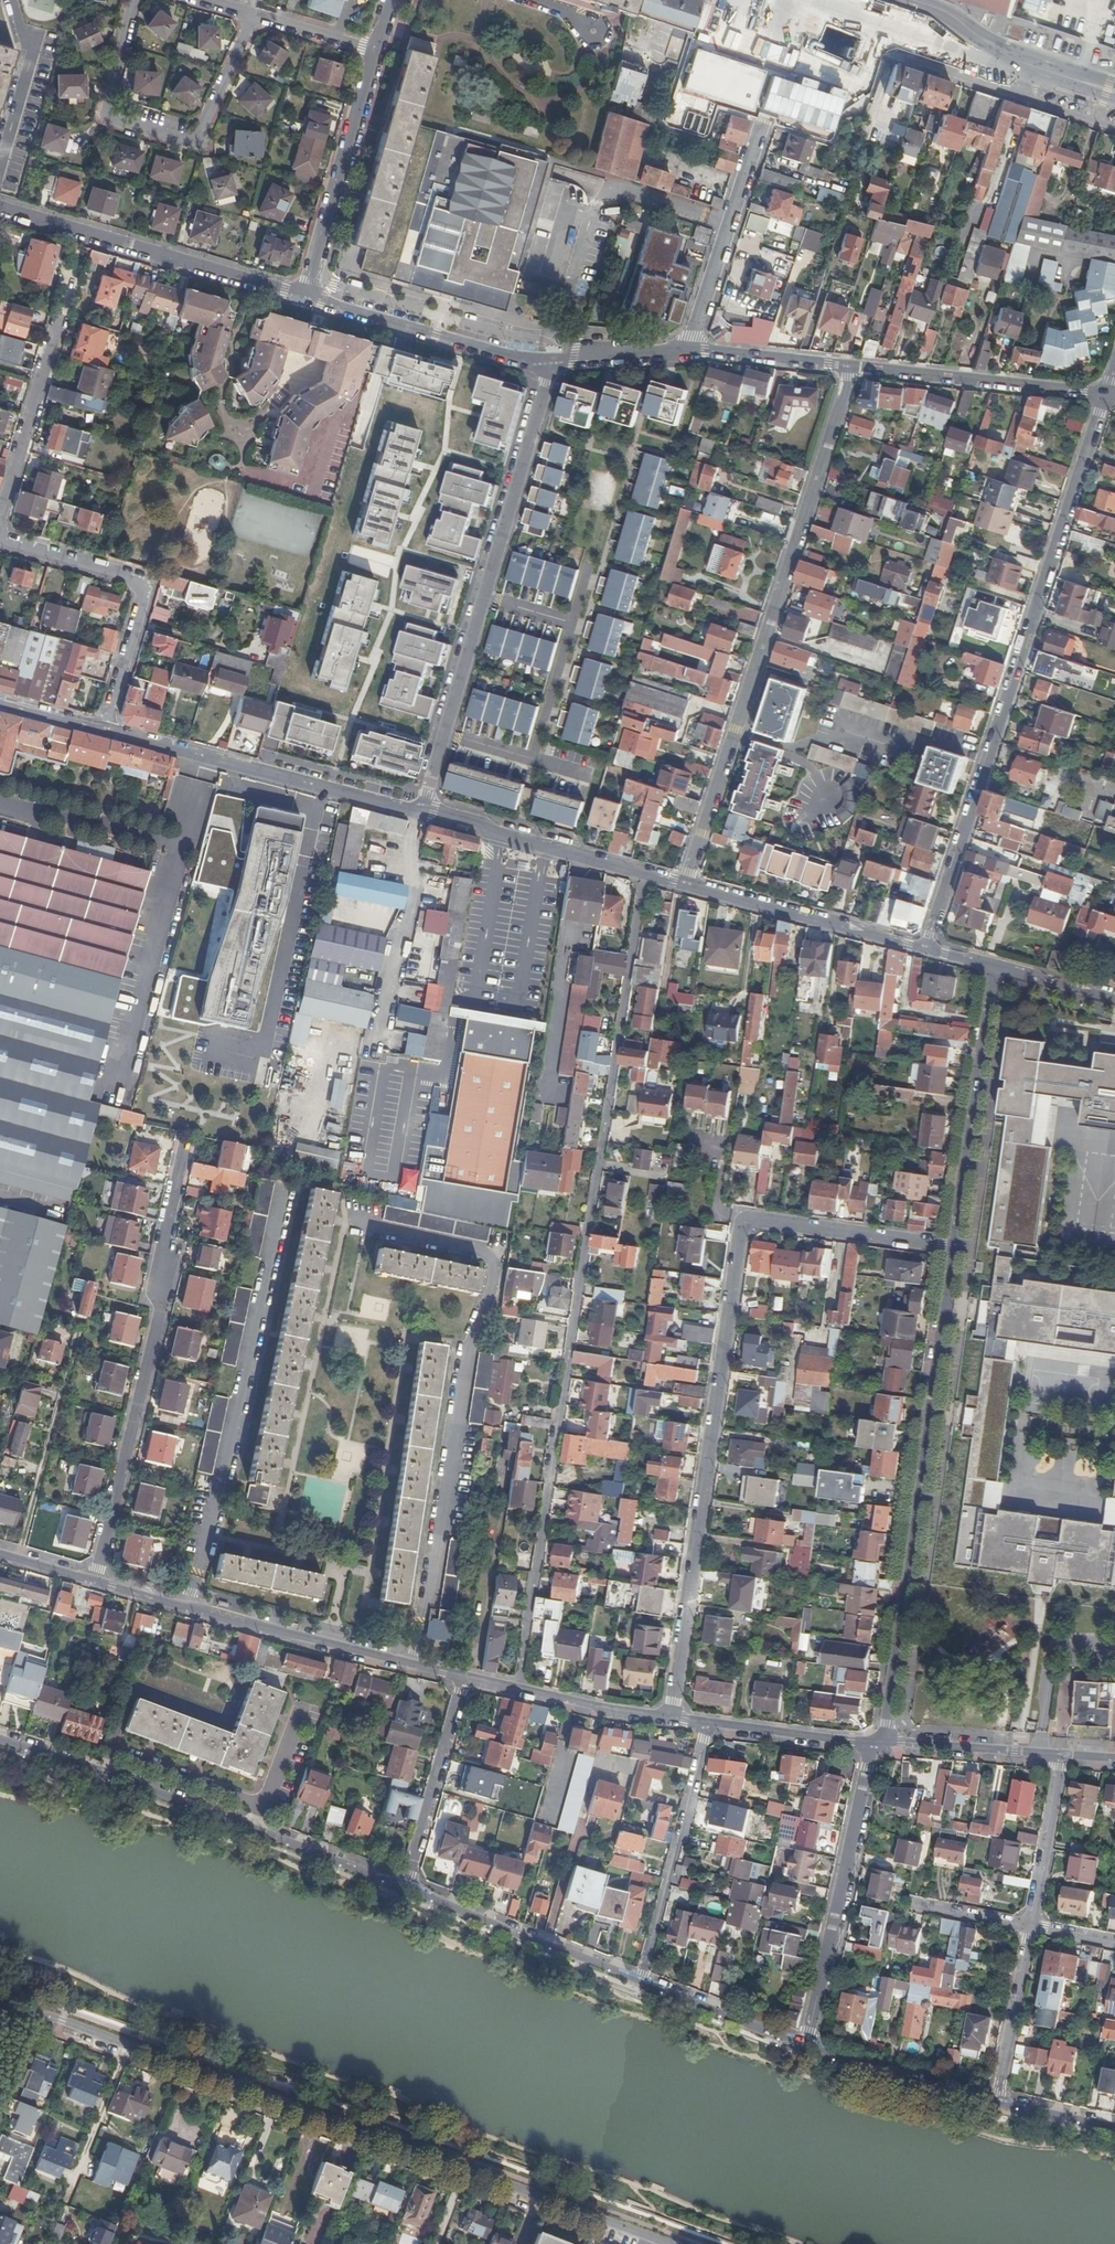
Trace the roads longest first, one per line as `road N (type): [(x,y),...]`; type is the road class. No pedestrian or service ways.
road 1 (residential): [(519,1690),(645,874)]
road 2 (residential): [(670,1717),(742,1229),(758,1219),(951,1245)]
road 3 (residential): [(672,2243),(62,2020),(16,2014)]
road 4 (residential): [(1107,394),(924,948)]
road 5 (residential): [(685,884),(851,365)]
road 6 (residential): [(951,1245),(880,1741)]
road 7 (residential): [(424,808),(551,358)]
road 8 (residential): [(184,1144),(162,1238),(163,1311),(94,1582)]
road 9 (residential): [(409,1881),(440,1902),(808,2047)]
road 10 (residential): [(0,1745),(379,1879),(409,1881)]
road 11 (residential): [(464,1679),(94,1582)]
road 12 (residential): [(256,14),(205,126),(191,137),(108,113),(135,0)]
road 13 (residential): [(107,733),(424,808)]
road 14 (residential): [(306,295),(0,206)]
road 15 (residential): [(880,1741),(808,2047)]
road 16 (residential): [(0,535),(146,584),(107,733)]
road 17 (residential): [(993,968),(951,1245)]
road 18 (residential): [(1107,394),(851,365)]
road 19 (residential): [(306,295),(376,50)]
road 20 (residential): [(551,358),(469,344),(306,295)]
road 21 (residential): [(685,884),(924,948)]
road 22 (residential): [(762,121),(689,348)]
road 23 (residential): [(424,808),(480,824),(490,835),(645,874)]
road 24 (primary): [(909,0),(1000,55),(1114,94)]
road 25 (residential): [(880,1741),(670,1717)]
road 26 (residential): [(464,1679),(409,1881)]
road 27 (residential): [(808,2047),(995,2102)]
road 28 (residential): [(1062,1755),(880,1741)]
road 29 (residential): [(995,2102),(1030,1927)]
road 30 (residential): [(1030,1927),(1062,1755)]
road 31 (residential): [(851,365),(689,348)]
road 32 (residential): [(670,1717),(519,1690)]
road 33 (residential): [(689,348),(551,358)]
road 34 (residential): [(376,50),(256,14)]
road 35 (residential): [(993,968),(1114,1000)]
road 36 (residential): [(995,2102),(1114,2127)]

